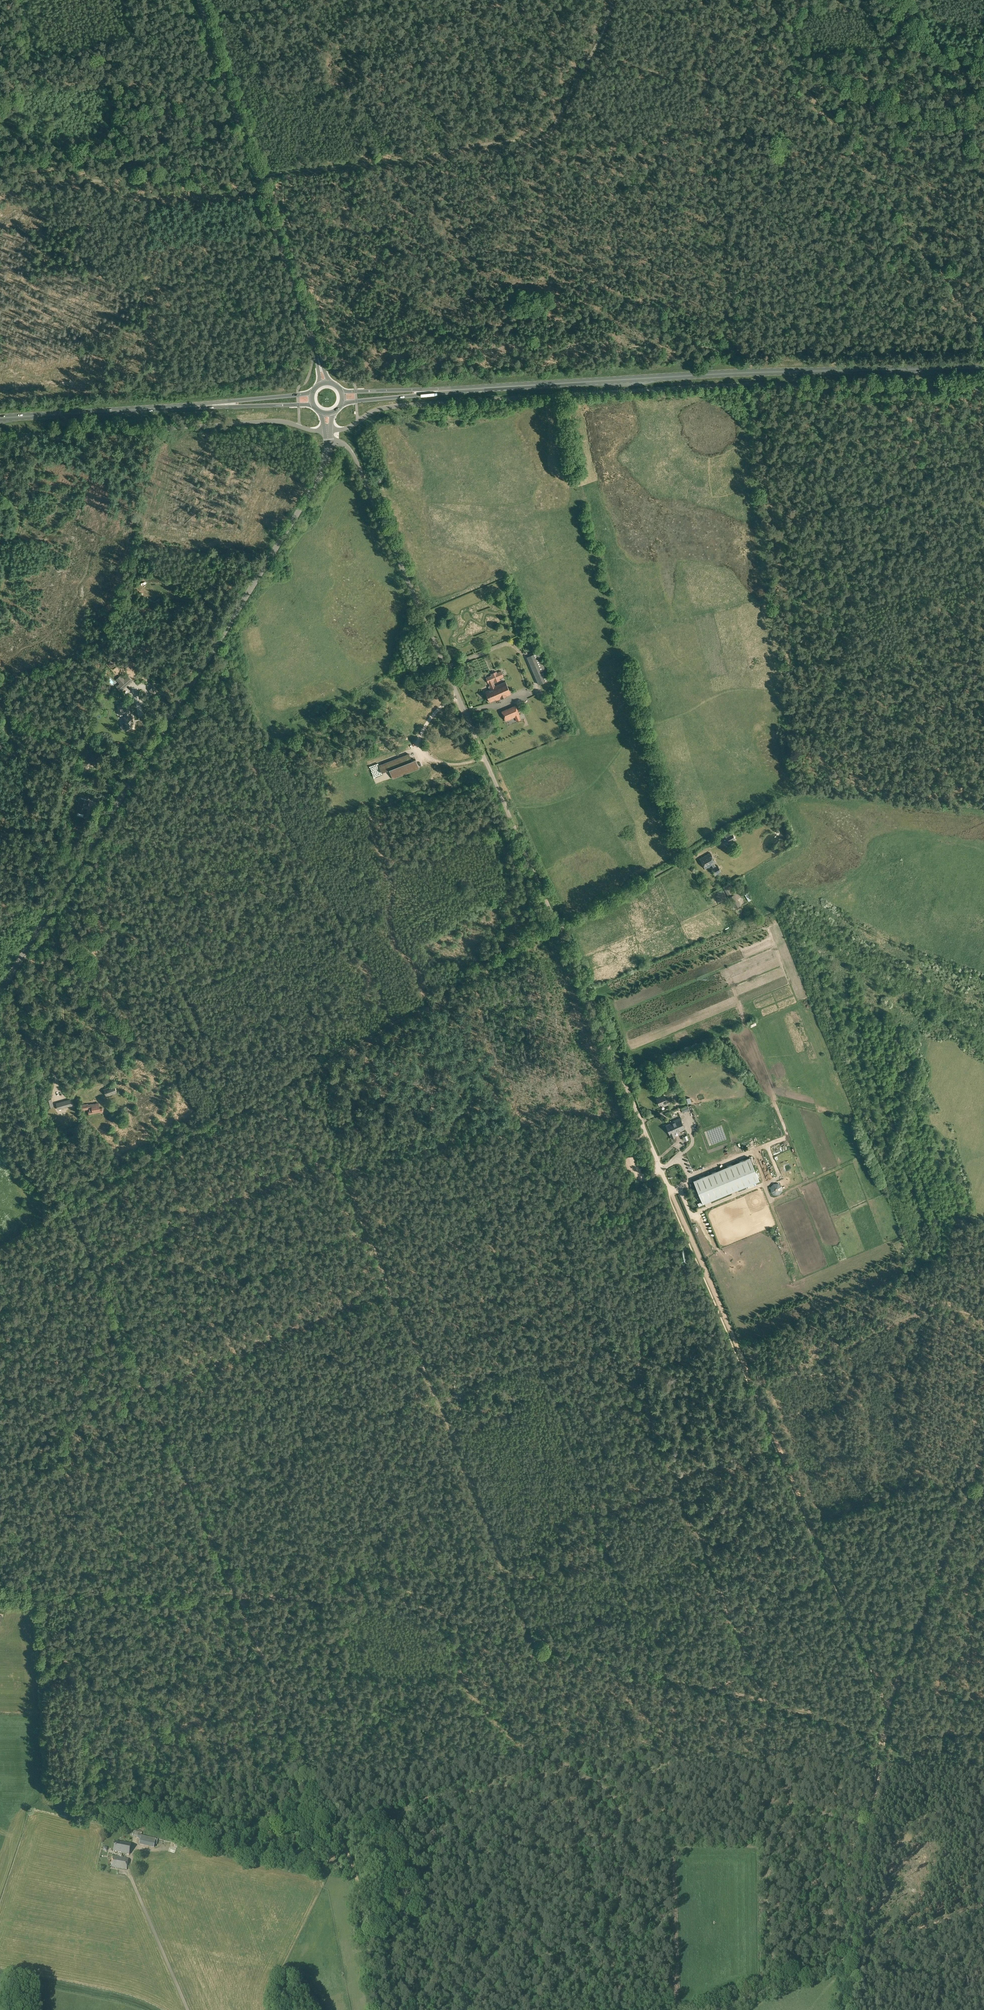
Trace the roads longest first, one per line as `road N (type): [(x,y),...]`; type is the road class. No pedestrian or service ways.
road 1 (track): [(95,1265),(314,1154),(331,1156),(529,1642)]
road 2 (track): [(886,1731),(370,1597),(236,1594)]
road 3 (tertiary): [(0,996),(318,478),(328,443)]
road 4 (unclassified): [(983,382),(747,385),(398,405),(360,420)]
road 5 (track): [(236,1594),(0,1039)]
road 6 (primary): [(434,392),(983,367)]
road 7 (unclassified): [(472,728),(676,1202)]
road 8 (track): [(378,2009),(347,1862),(236,1594)]
road 9 (tertiary): [(320,365),(199,0)]
road 10 (track): [(753,1383),(888,1706)]
road 11 (unclassified): [(472,728),(354,455),(343,443),(328,443)]
road 12 (unclassified): [(0,435),(278,421),(327,431)]
road 13 (track): [(919,1479),(952,1218)]
road 14 (track): [(175,1453),(209,1443),(309,1384),(409,1344)]
road 15 (track): [(149,1391),(387,1290)]
road 16 (track): [(888,1706),(974,1465)]
road 17 (track): [(248,183),(115,186),(58,173),(0,189)]
road 18 (track): [(682,1486),(595,1512),(607,1553),(504,1575)]
road 19 (track): [(236,1594),(0,1588)]
road 20 (track): [(853,1955),(885,1734)]
road 21 (primary): [(0,418),(220,404)]
road 22 (track): [(676,1202),(753,1383)]
road 23 (track): [(814,1528),(919,1479),(964,1492)]
road 24 (track): [(853,1955),(716,2009)]
road 25 (track): [(853,1955),(983,1904)]
road 26 (track): [(458,697),(433,715),(419,744),(446,764),(484,756)]

